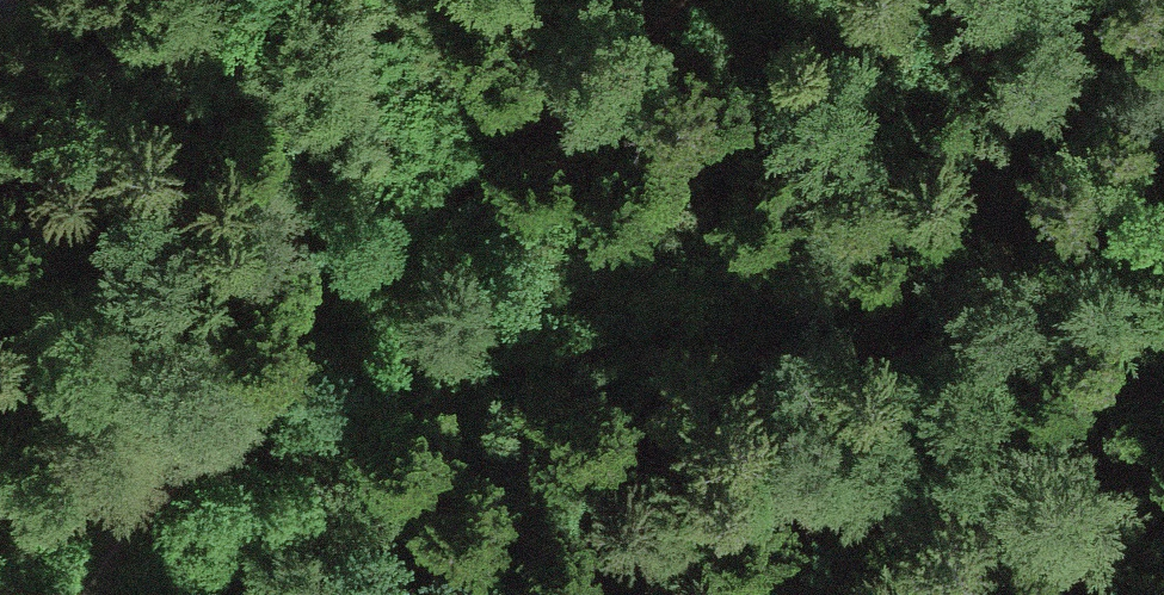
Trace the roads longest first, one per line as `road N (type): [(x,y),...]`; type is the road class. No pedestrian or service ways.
road 1 (track): [(0,530),(177,497),(701,335),(922,278),(1163,267)]
road 2 (track): [(689,0),(415,239),(82,594)]

